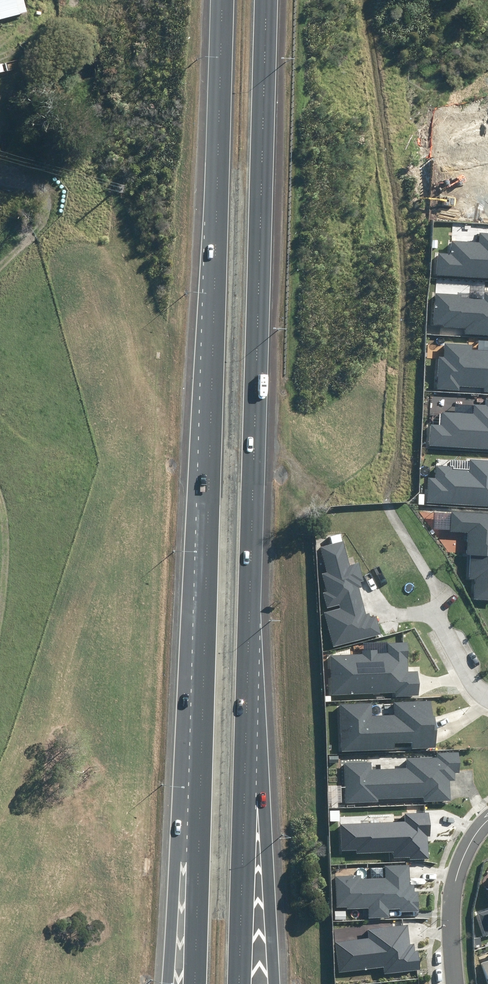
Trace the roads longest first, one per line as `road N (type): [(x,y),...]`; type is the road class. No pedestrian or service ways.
road 1 (track): [(444,598),(385,487),(398,459),(406,244),(370,0)]
road 2 (motorway): [(266,0),(251,561)]
road 3 (motorway): [(207,537),(223,0)]
road 4 (motorway): [(167,983),(207,537)]
road 5 (motorway): [(195,983),(207,537)]
road 6 (motorway): [(251,561),(273,983)]
road 7 (motorway): [(251,561),(239,983)]
road 8 (residential): [(456,983),(451,917),(460,866),(487,822)]

